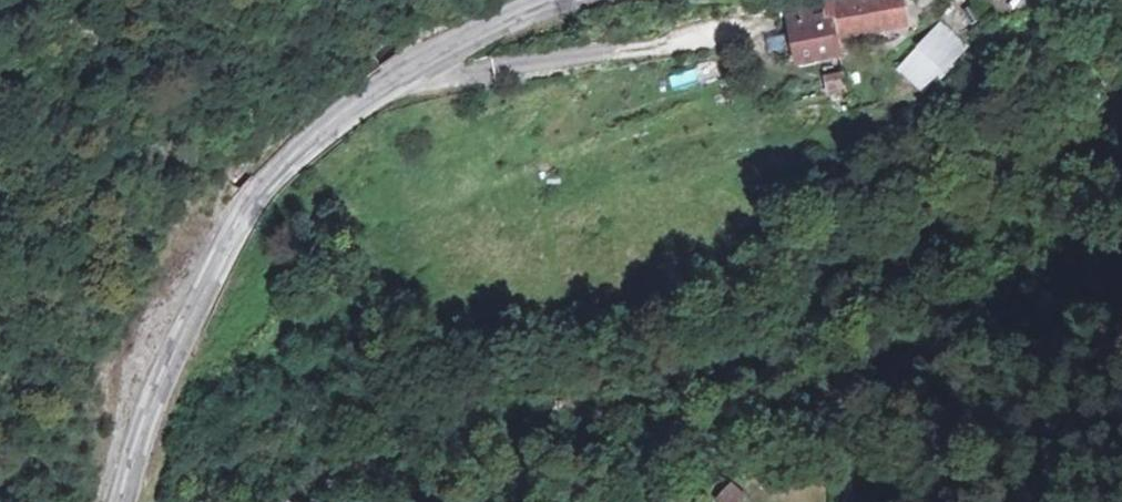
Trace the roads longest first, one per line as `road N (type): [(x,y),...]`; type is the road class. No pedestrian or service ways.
road 1 (tertiary): [(560,0),(434,57),(273,186),(194,307),(123,501)]
road 2 (track): [(759,34),(387,88)]
road 3 (track): [(848,501),(861,405),(875,374),(923,334),(1066,264)]

